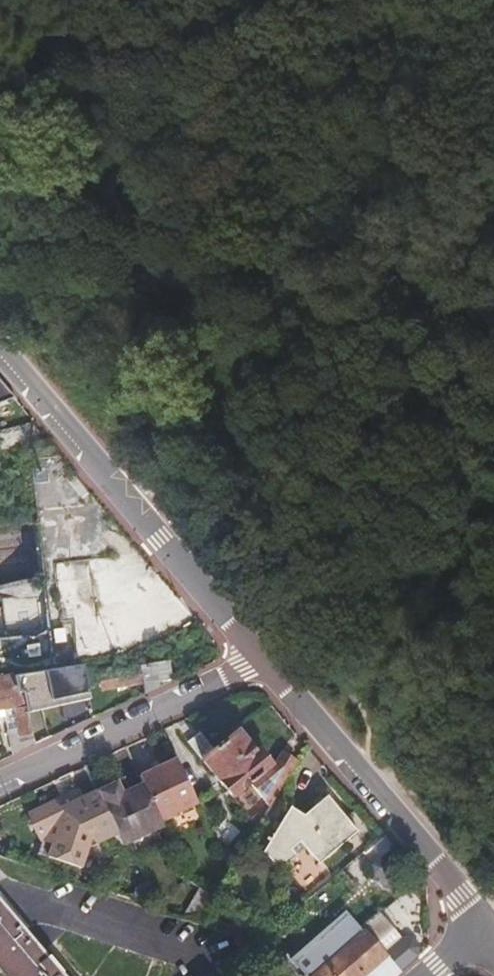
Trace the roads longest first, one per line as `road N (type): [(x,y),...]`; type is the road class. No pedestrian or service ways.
road 1 (track): [(378,796),(356,682),(8,0)]
road 2 (residential): [(0,349),(258,658)]
road 3 (residential): [(258,658),(483,926)]
road 4 (residential): [(258,658),(209,692),(69,757),(0,777)]

